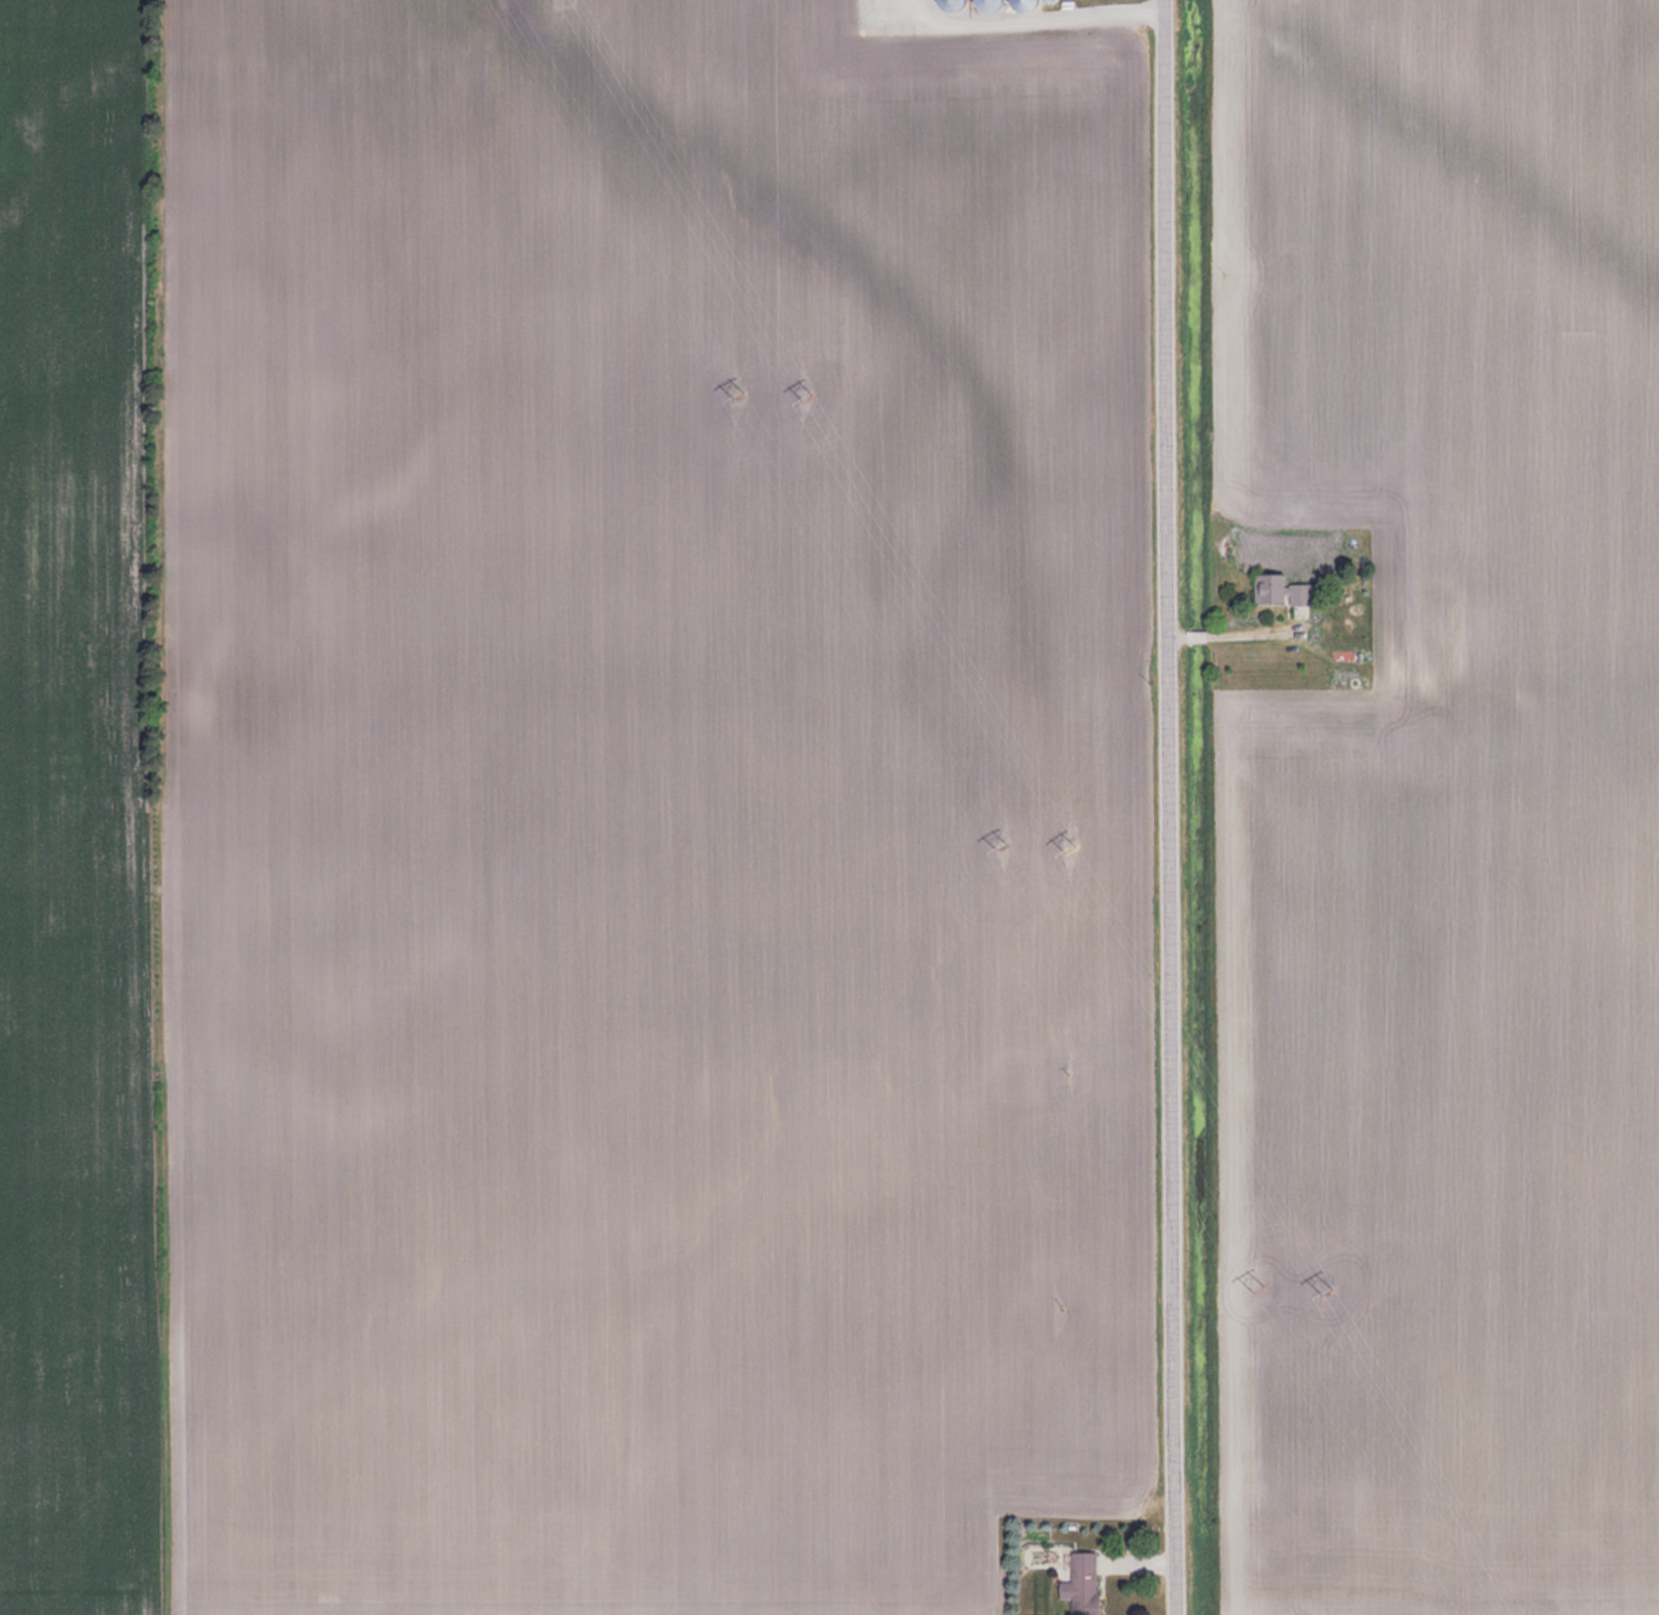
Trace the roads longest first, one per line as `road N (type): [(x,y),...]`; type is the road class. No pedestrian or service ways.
road 1 (residential): [(1186,1614),(1172,0)]

